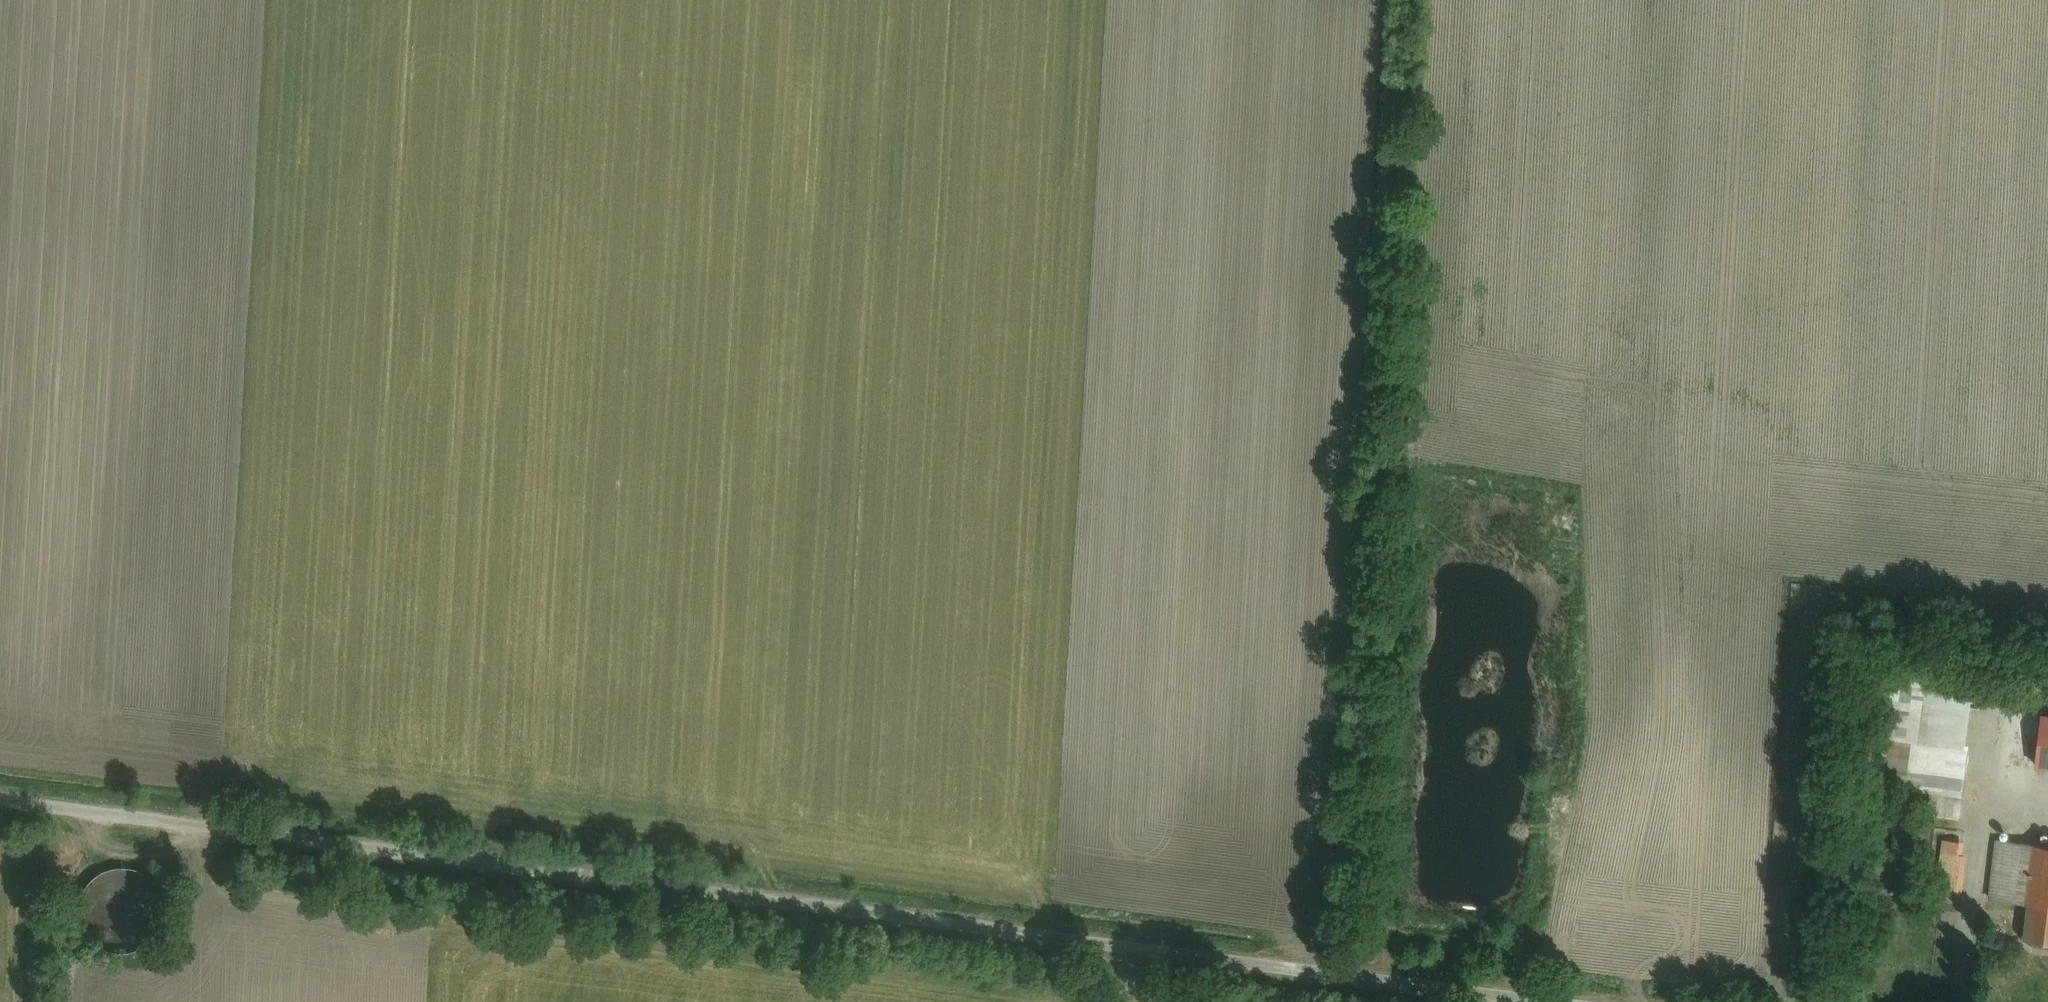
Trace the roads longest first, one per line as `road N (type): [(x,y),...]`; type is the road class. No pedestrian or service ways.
road 1 (unclassified): [(1618,1001),(0,794)]

